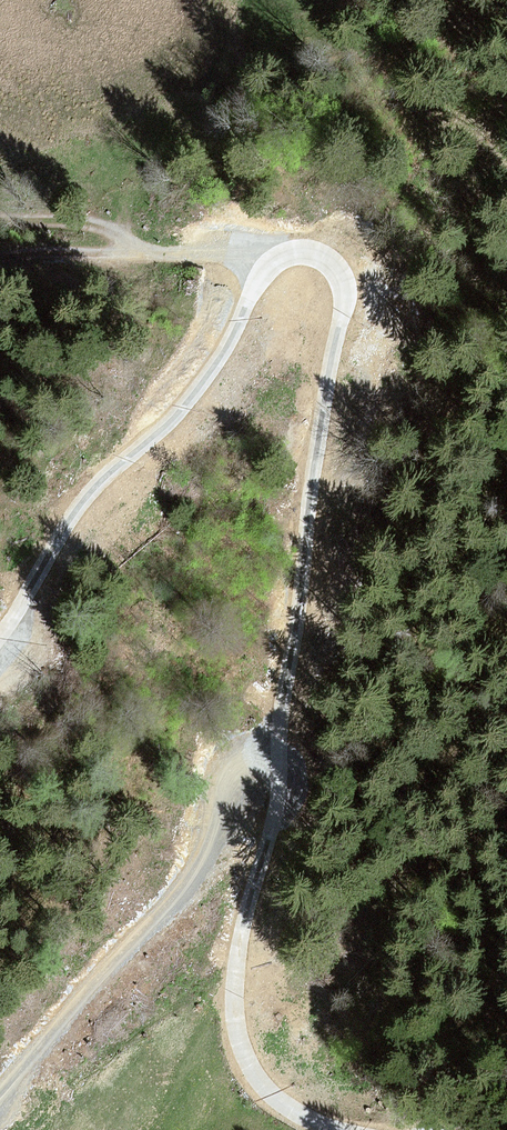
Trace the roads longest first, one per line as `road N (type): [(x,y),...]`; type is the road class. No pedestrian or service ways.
road 1 (track): [(344,1129),(293,1119),(252,1084),(236,1041),(270,888),(306,792),(286,728),(342,601),(329,508),(367,427),(347,291),(312,295),(274,329),(207,423),(161,457),(87,490),(37,585),(38,649),(0,681)]
road 2 (track): [(0,1096),(226,845),(286,728)]
road 3 (track): [(0,256),(221,258),(300,254),(338,242),(349,257),(347,291)]
road 4 (track): [(147,255),(81,220),(0,216)]

